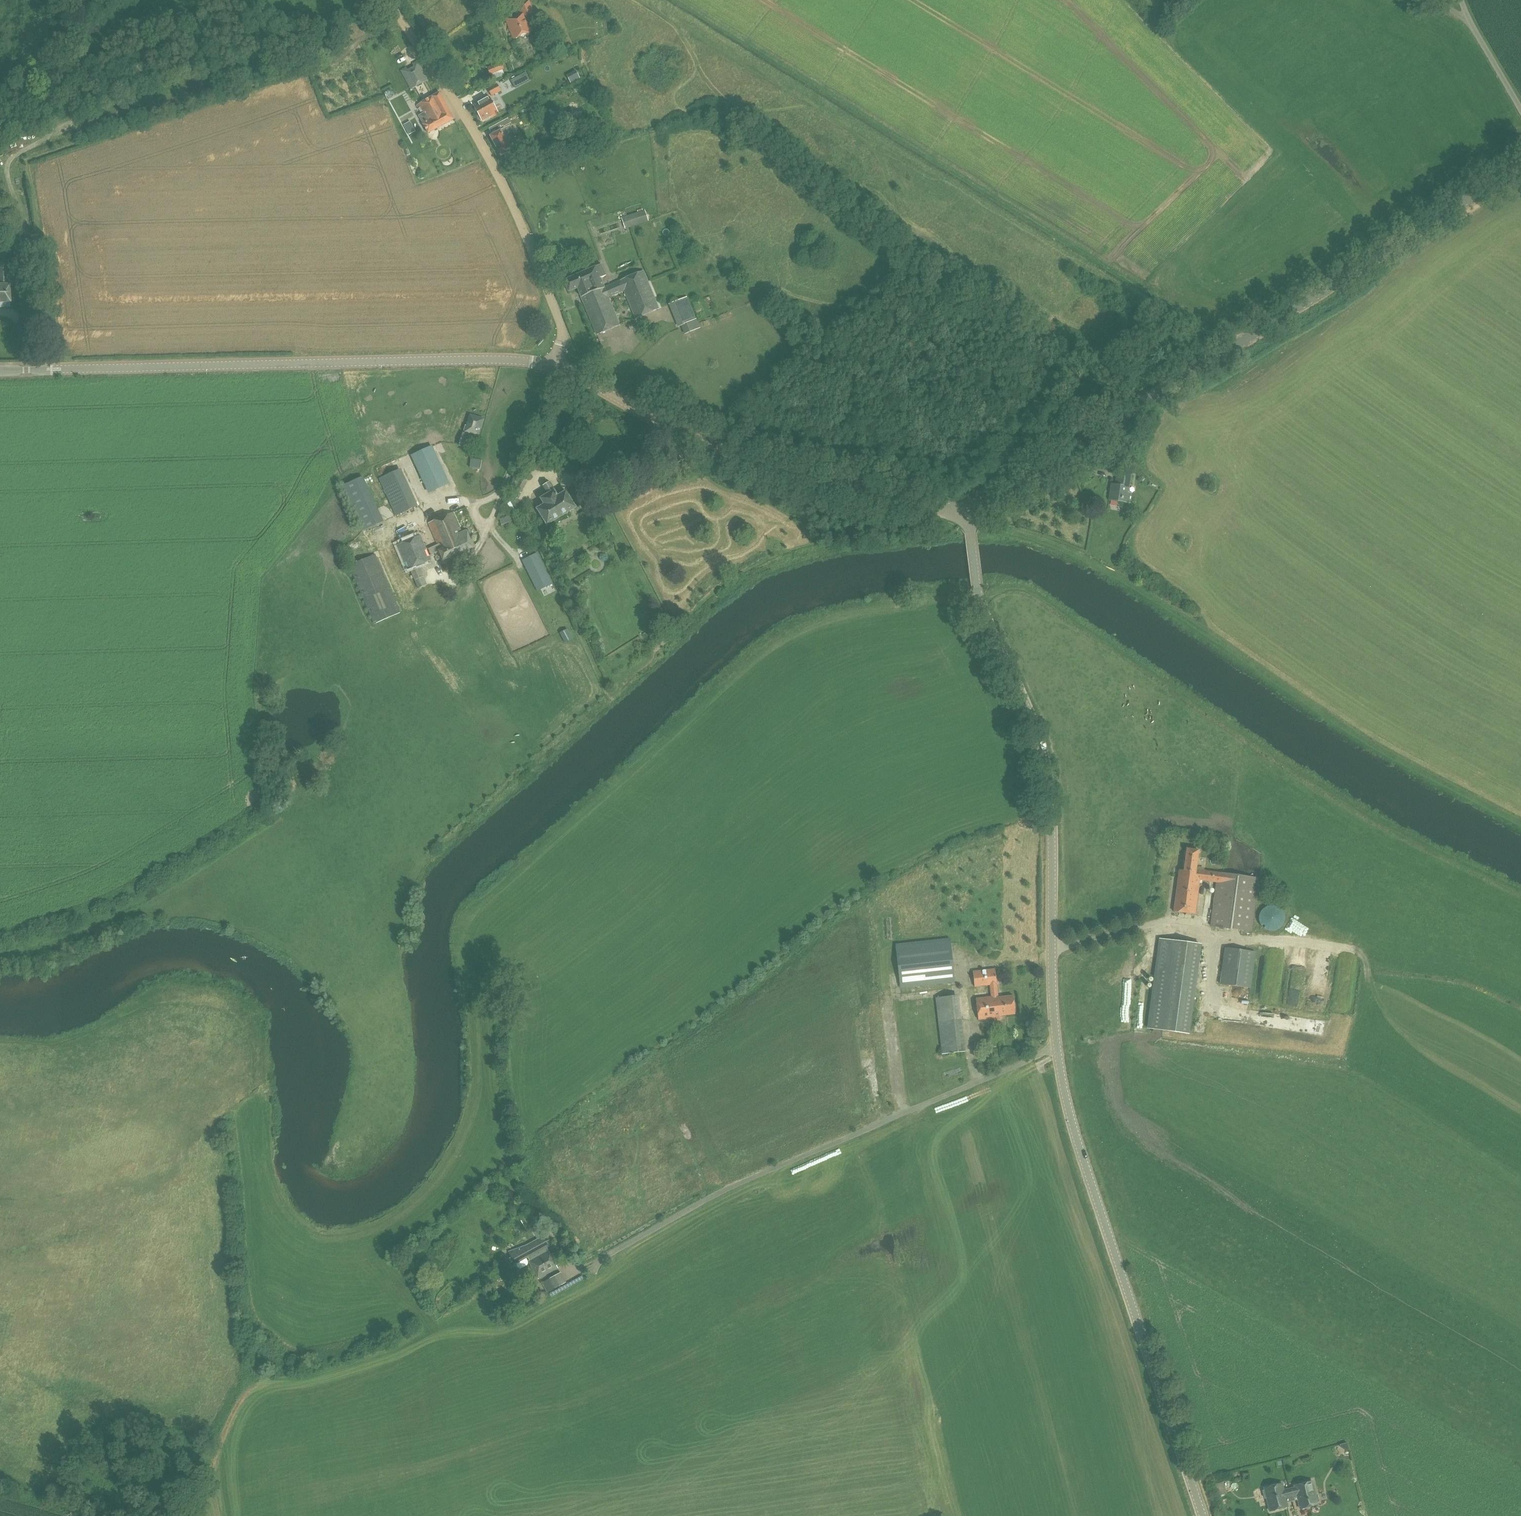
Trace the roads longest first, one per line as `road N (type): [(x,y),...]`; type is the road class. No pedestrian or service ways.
road 1 (tertiary): [(1202,1515),(1067,1114),(1052,1006),(1051,799),(1042,747),(984,621),(969,507)]
road 2 (tertiary): [(969,507),(1008,491),(1520,164)]
road 3 (tertiary): [(557,371),(511,364),(0,372)]
road 4 (tertiary): [(969,507),(758,461),(557,371)]
road 5 (unclassified): [(557,371),(554,310),(467,116),(390,0)]

